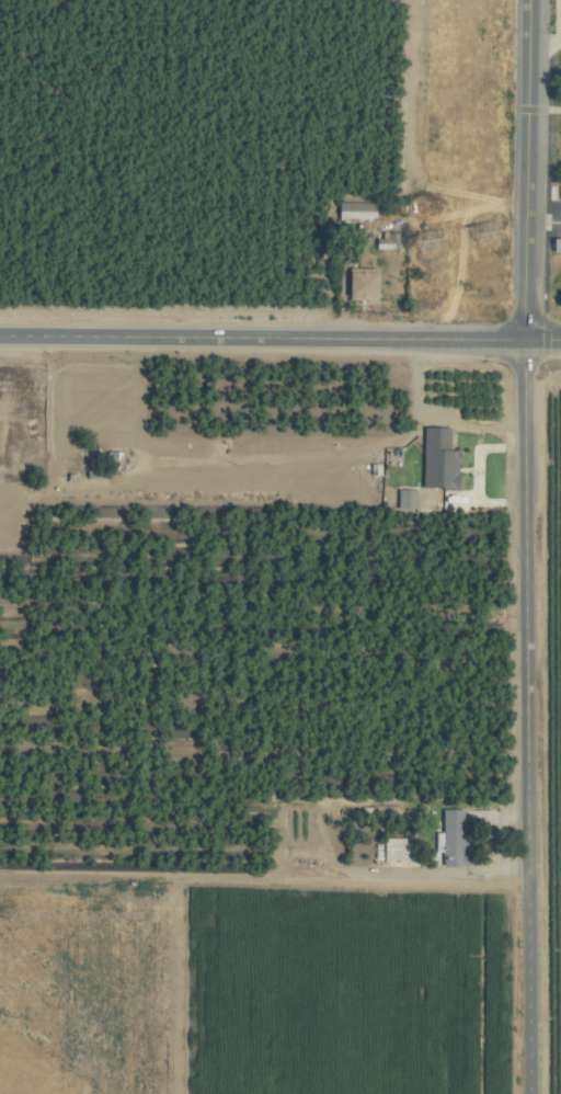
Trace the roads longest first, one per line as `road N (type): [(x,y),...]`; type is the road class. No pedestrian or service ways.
road 1 (tertiary): [(523,340),(526,761)]
road 2 (primary): [(523,340),(124,337)]
road 3 (tertiary): [(526,761),(529,1093)]
road 4 (tertiary): [(527,50),(523,340)]
road 5 (primary): [(124,337),(0,336)]

